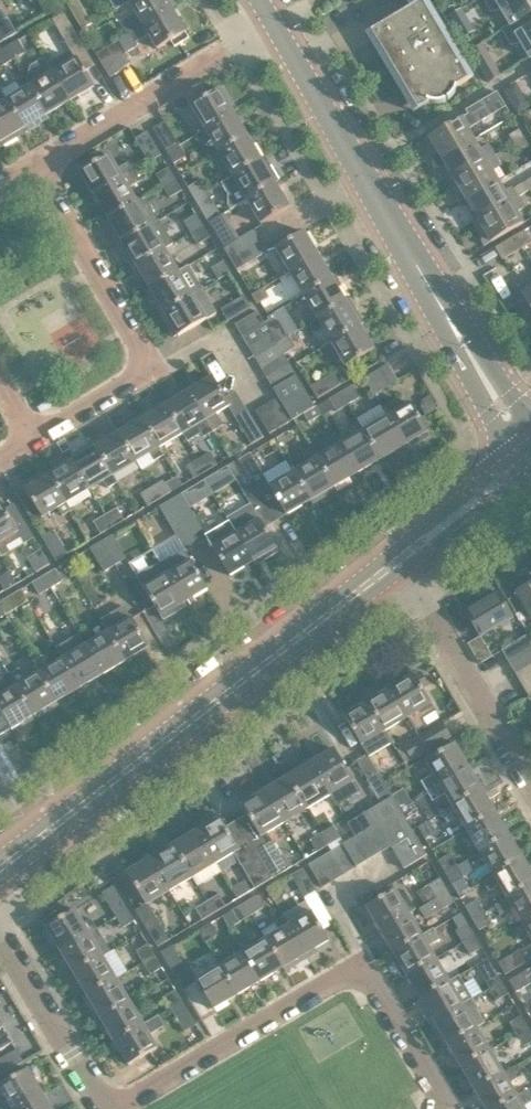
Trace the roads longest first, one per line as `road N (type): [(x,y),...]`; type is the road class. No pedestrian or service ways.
road 1 (tertiary): [(0,871),(400,561)]
road 2 (tertiary): [(530,450),(278,23)]
road 3 (residential): [(365,963),(119,1108)]
road 4 (residential): [(33,167),(278,23)]
road 5 (residential): [(530,781),(400,561)]
road 6 (residential): [(152,371),(33,167)]
road 7 (residential): [(105,1108),(0,936)]
road 8 (residential): [(450,1108),(365,963)]
road 9 (tertiary): [(400,561),(530,459)]
road 10 (residential): [(258,396),(221,332),(152,371)]
road 11 (residential): [(365,963),(328,904),(393,866)]
road 12 (residential): [(37,438),(152,371)]

